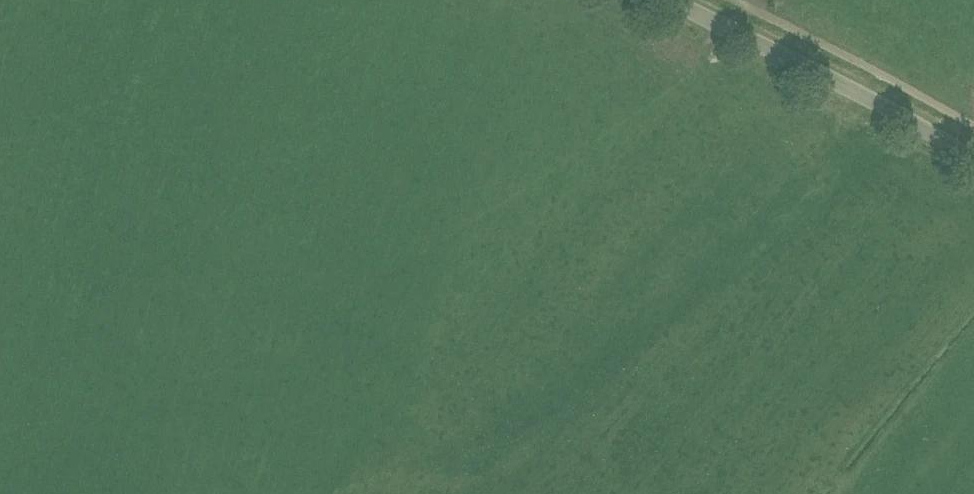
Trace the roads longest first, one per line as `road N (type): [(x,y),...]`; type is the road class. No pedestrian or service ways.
road 1 (unclassified): [(973,159),(666,0)]

